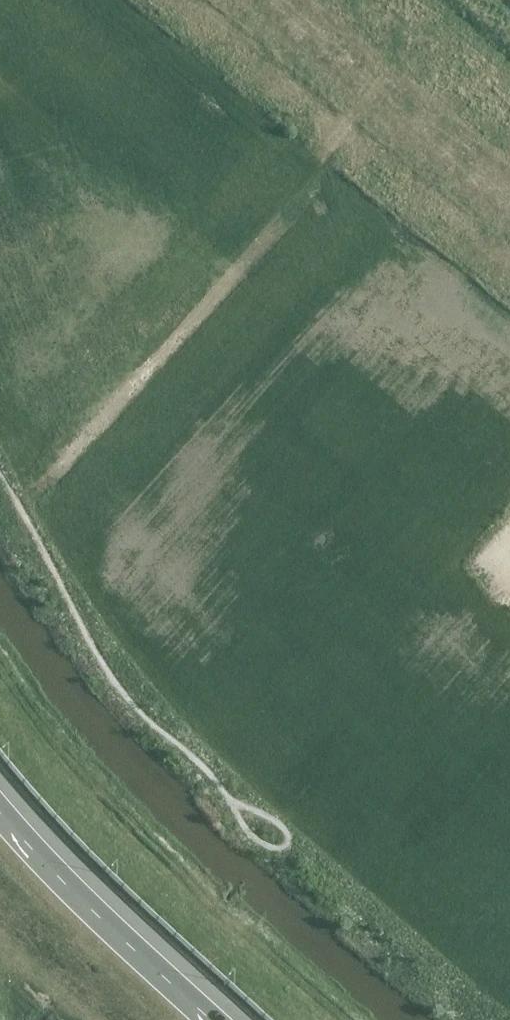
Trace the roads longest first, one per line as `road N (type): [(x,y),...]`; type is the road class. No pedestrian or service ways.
road 1 (motorway): [(222,1019),(0,796)]

